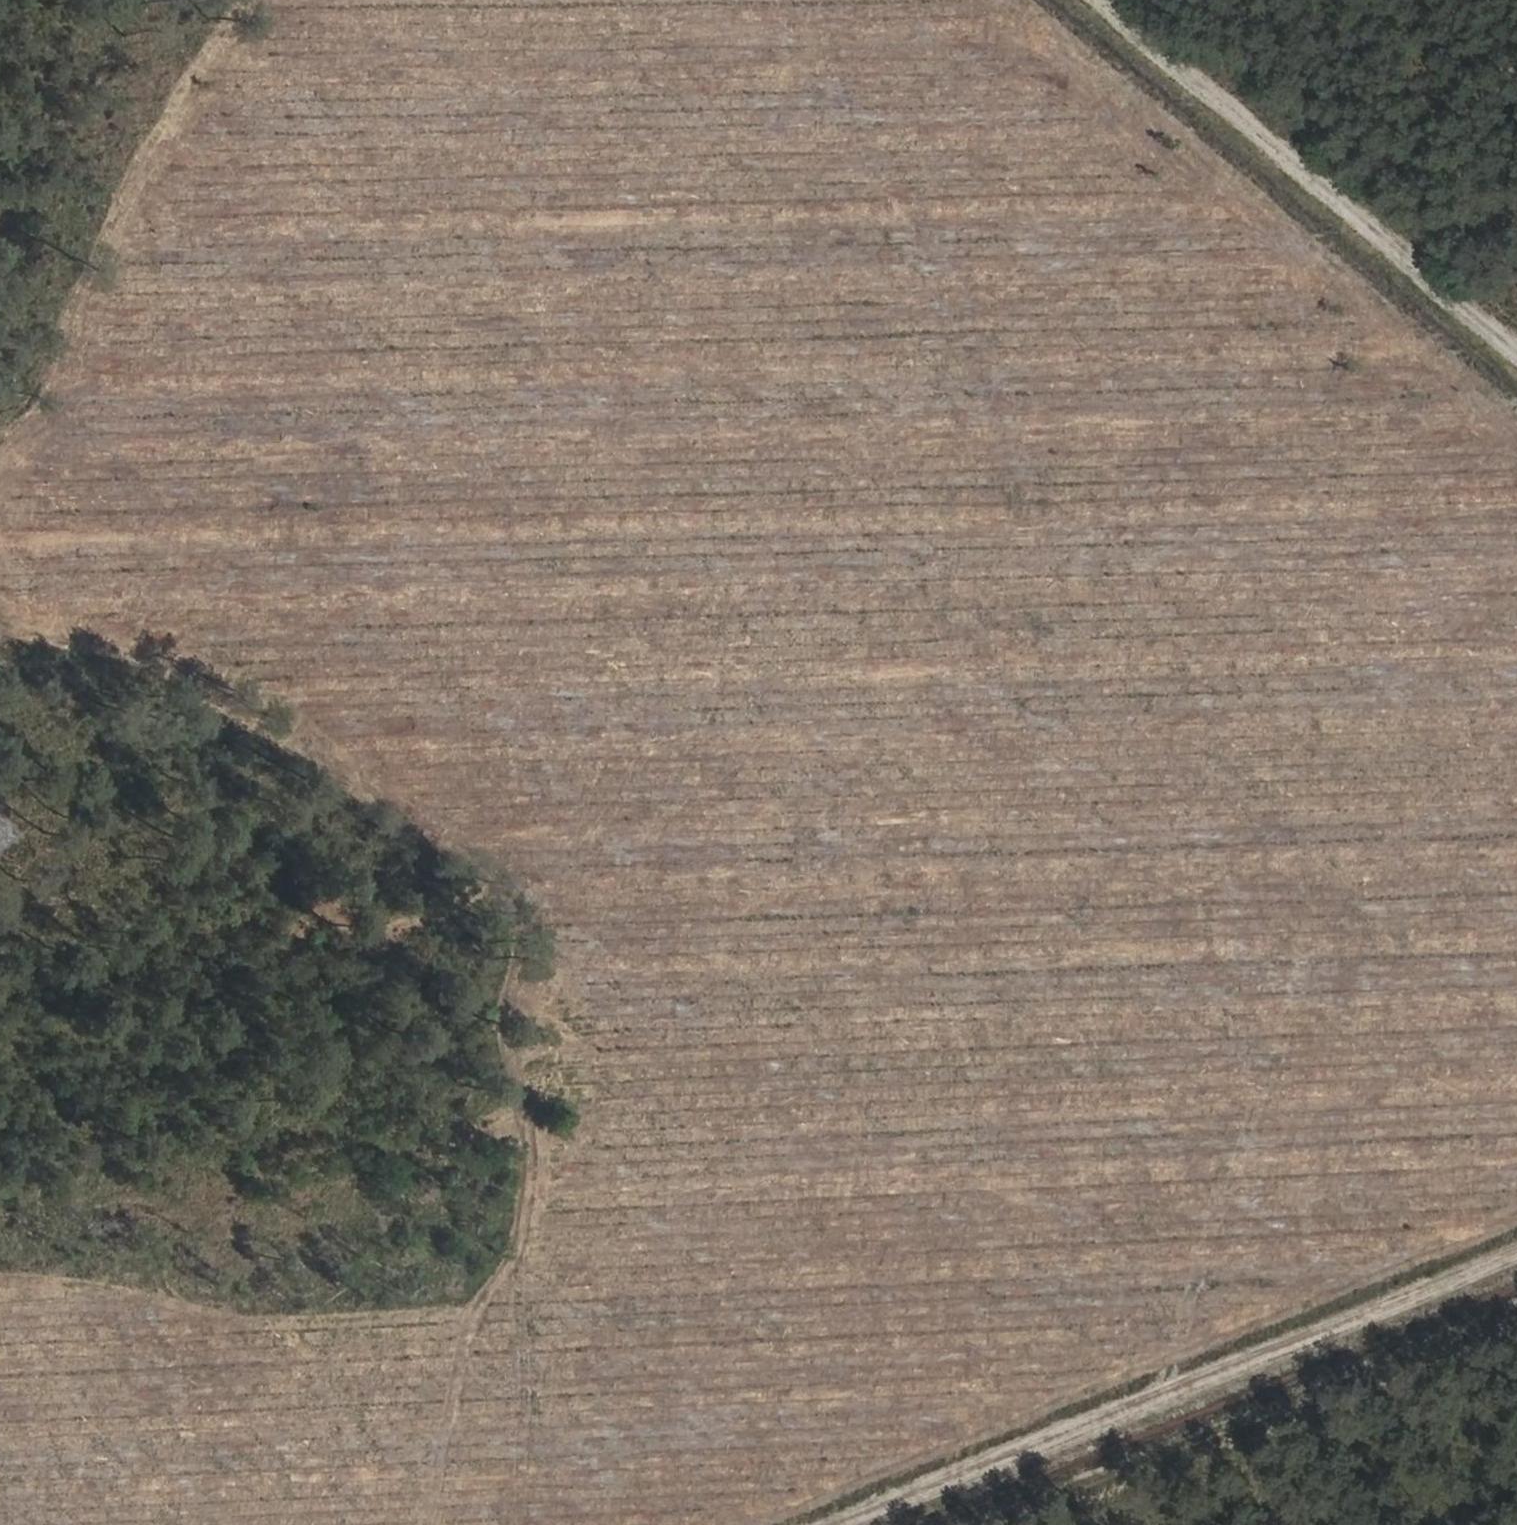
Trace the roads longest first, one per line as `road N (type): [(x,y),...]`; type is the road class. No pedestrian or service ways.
road 1 (track): [(844,1524),(1516,1257)]
road 2 (track): [(1108,0),(1516,342)]

